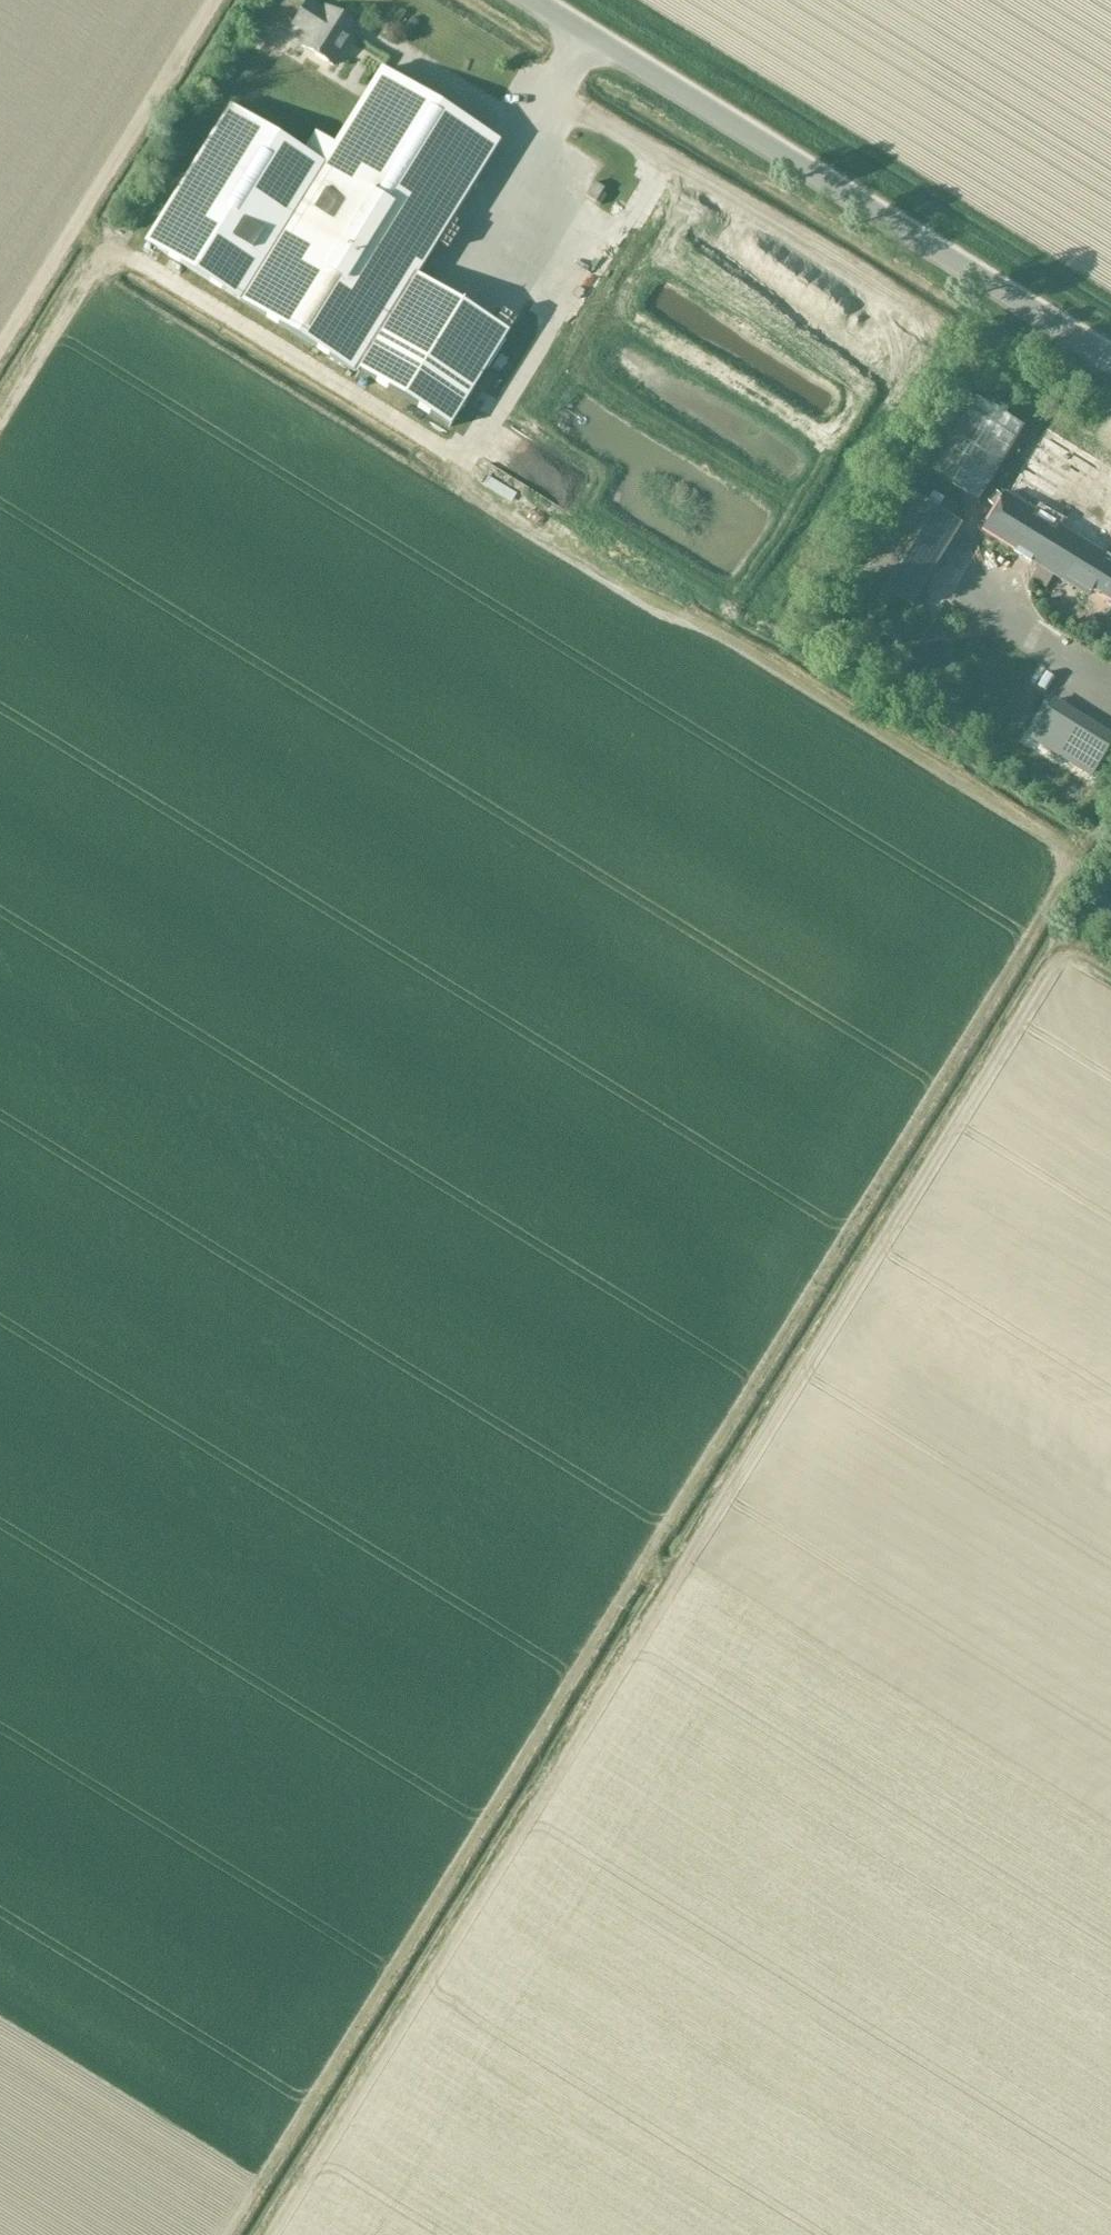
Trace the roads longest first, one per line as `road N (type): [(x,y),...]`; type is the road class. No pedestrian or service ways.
road 1 (unclassified): [(1110,360),(530,0)]
road 2 (track): [(212,0),(0,342)]

